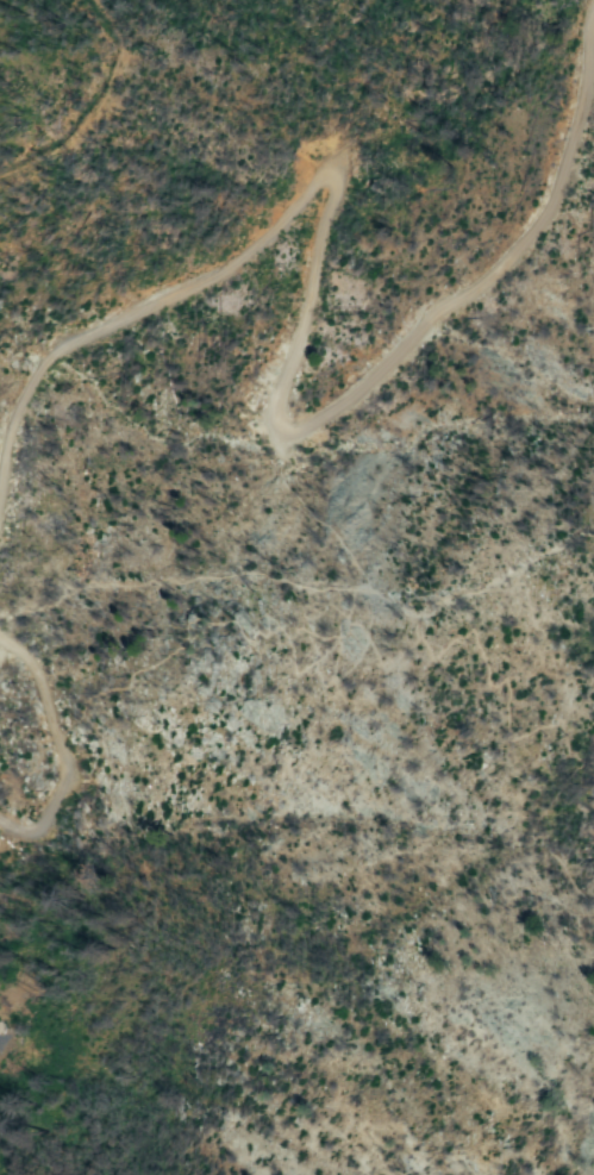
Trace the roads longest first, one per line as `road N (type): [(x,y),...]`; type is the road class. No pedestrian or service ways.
road 1 (residential): [(593,15),(587,20),(582,92),(548,206),(482,282),(439,306),(363,386),(285,431),(268,412),(311,293),(332,195),(317,177),(301,181),(167,290),(67,339),(42,361),(0,457)]
road 2 (residential): [(0,646),(29,664),(60,760),(56,793),(39,826),(0,847)]

